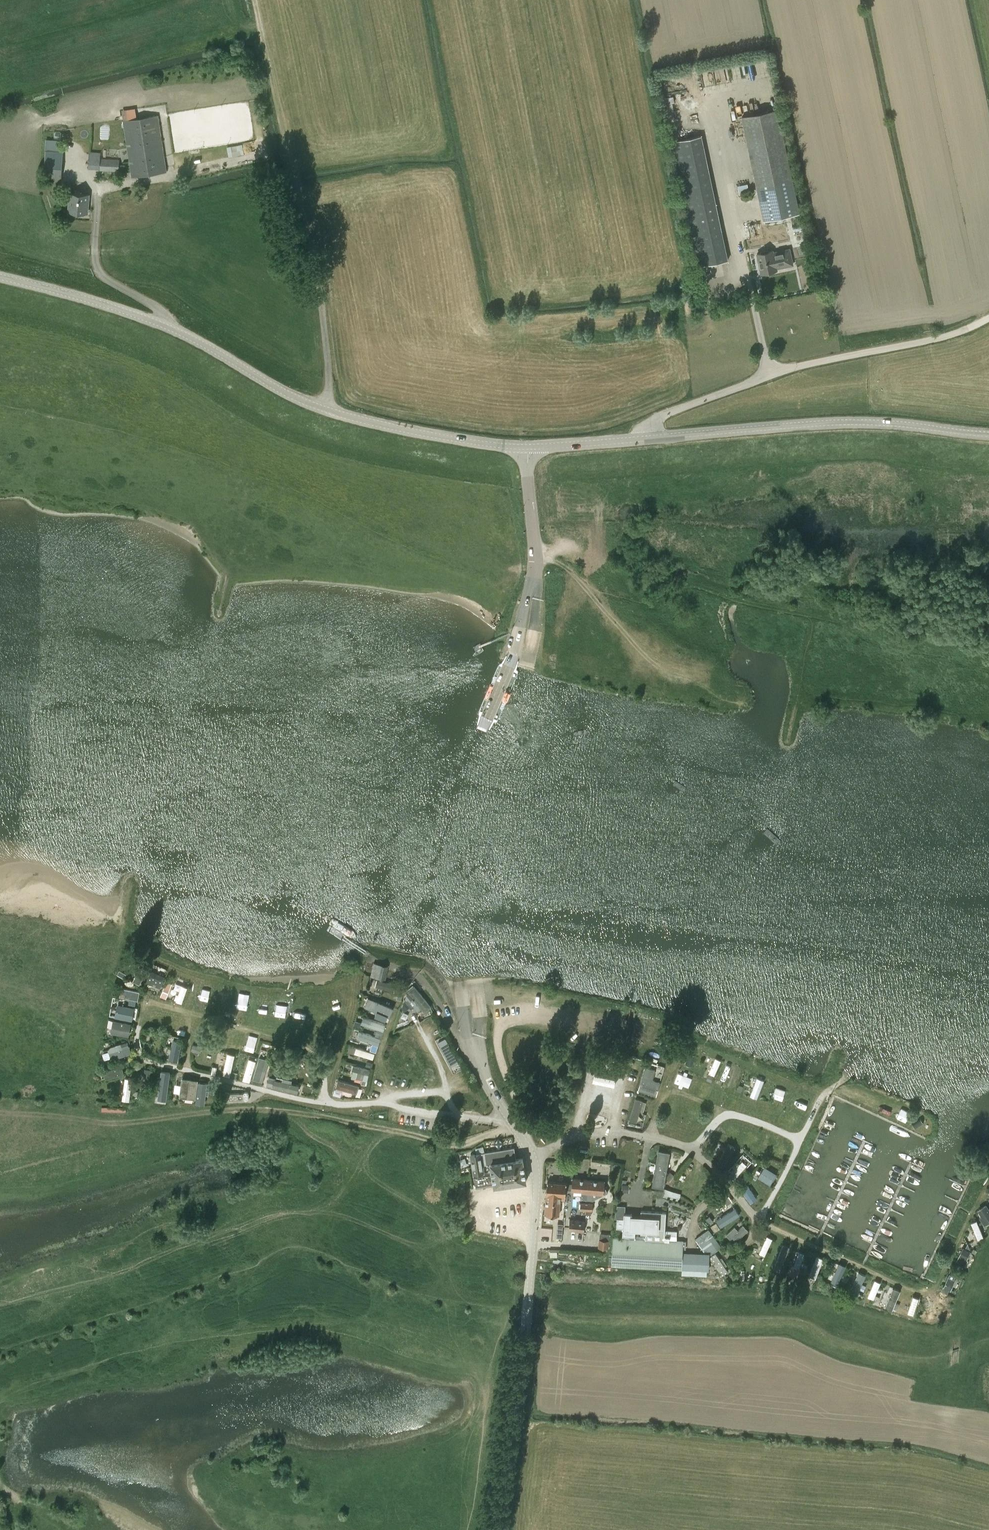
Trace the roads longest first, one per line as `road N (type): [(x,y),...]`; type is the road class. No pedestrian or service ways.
road 1 (track): [(0,1356),(223,1282),(289,1247),(445,1304),(569,1318),(790,1322),(836,1345),(919,1362),(988,1343)]
road 2 (tertiary): [(498,1529),(528,1308),(534,1156),(477,1057),(467,977)]
road 3 (tertiary): [(526,448),(422,435),(327,411),(176,332),(0,277)]
road 4 (track): [(0,1111),(103,1123),(257,1110),(456,1147),(513,1125)]
road 5 (track): [(844,1081),(820,1098),(760,1221),(911,1291),(936,1287),(988,1181)]
road 6 (track): [(327,411),(316,261),(254,0)]
road 7 (track): [(919,1399),(769,1351),(580,1331),(527,1316)]
road 8 (unclassified): [(649,438),(663,416),(770,375),(929,341),(988,318)]
road 9 (tertiary): [(988,435),(867,422),(649,438)]
road 10 (track): [(403,1109),(289,1098),(149,1063),(136,1043),(140,1022)]
road 11 (tertiary): [(511,665),(537,559),(526,448)]
road 12 (track): [(537,559),(577,576),(665,670),(696,676)]
road 13 (track): [(581,1021),(518,1014),(497,1032),(523,1139)]
road 14 (track): [(800,1140),(727,1116),(693,1149)]
road 15 (tertiary): [(526,448),(649,438)]

